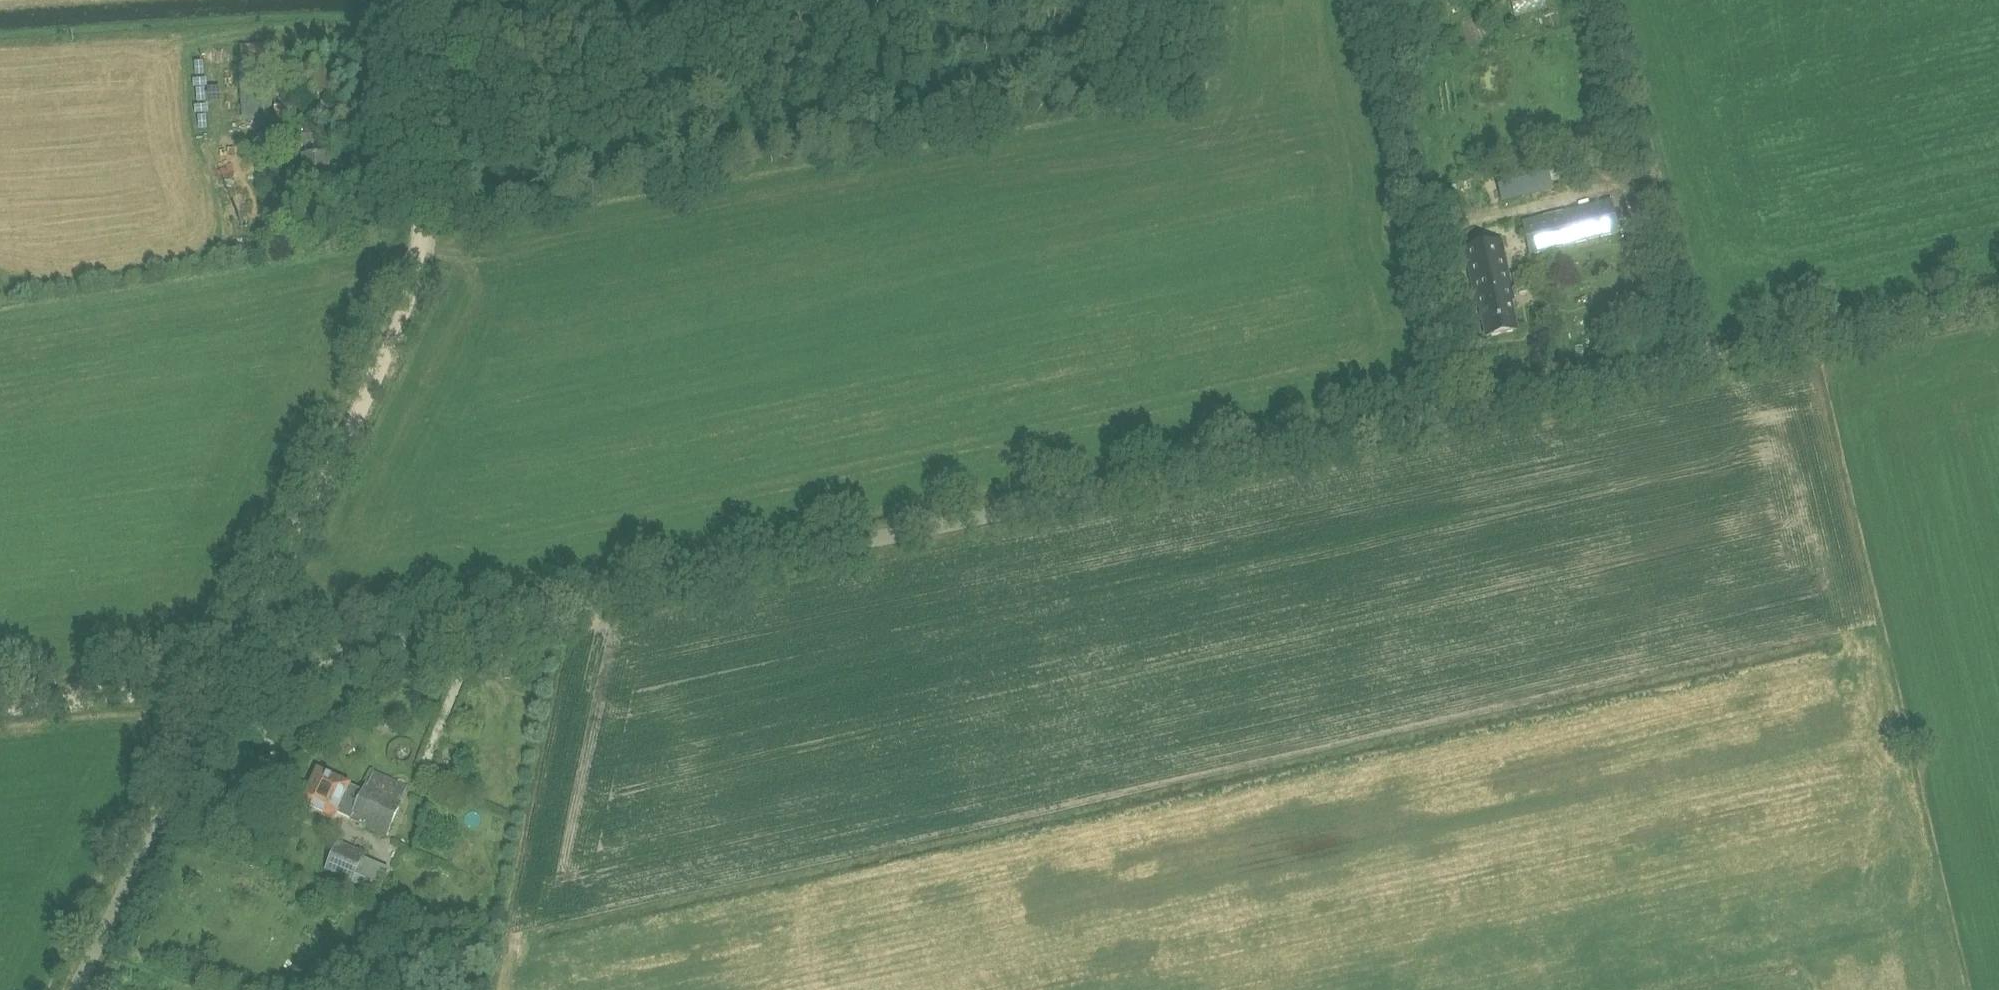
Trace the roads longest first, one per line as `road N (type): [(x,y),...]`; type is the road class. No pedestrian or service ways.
road 1 (unclassified): [(74,989),(229,679),(1998,301)]
road 2 (track): [(425,0),(406,297),(229,679),(0,704)]

